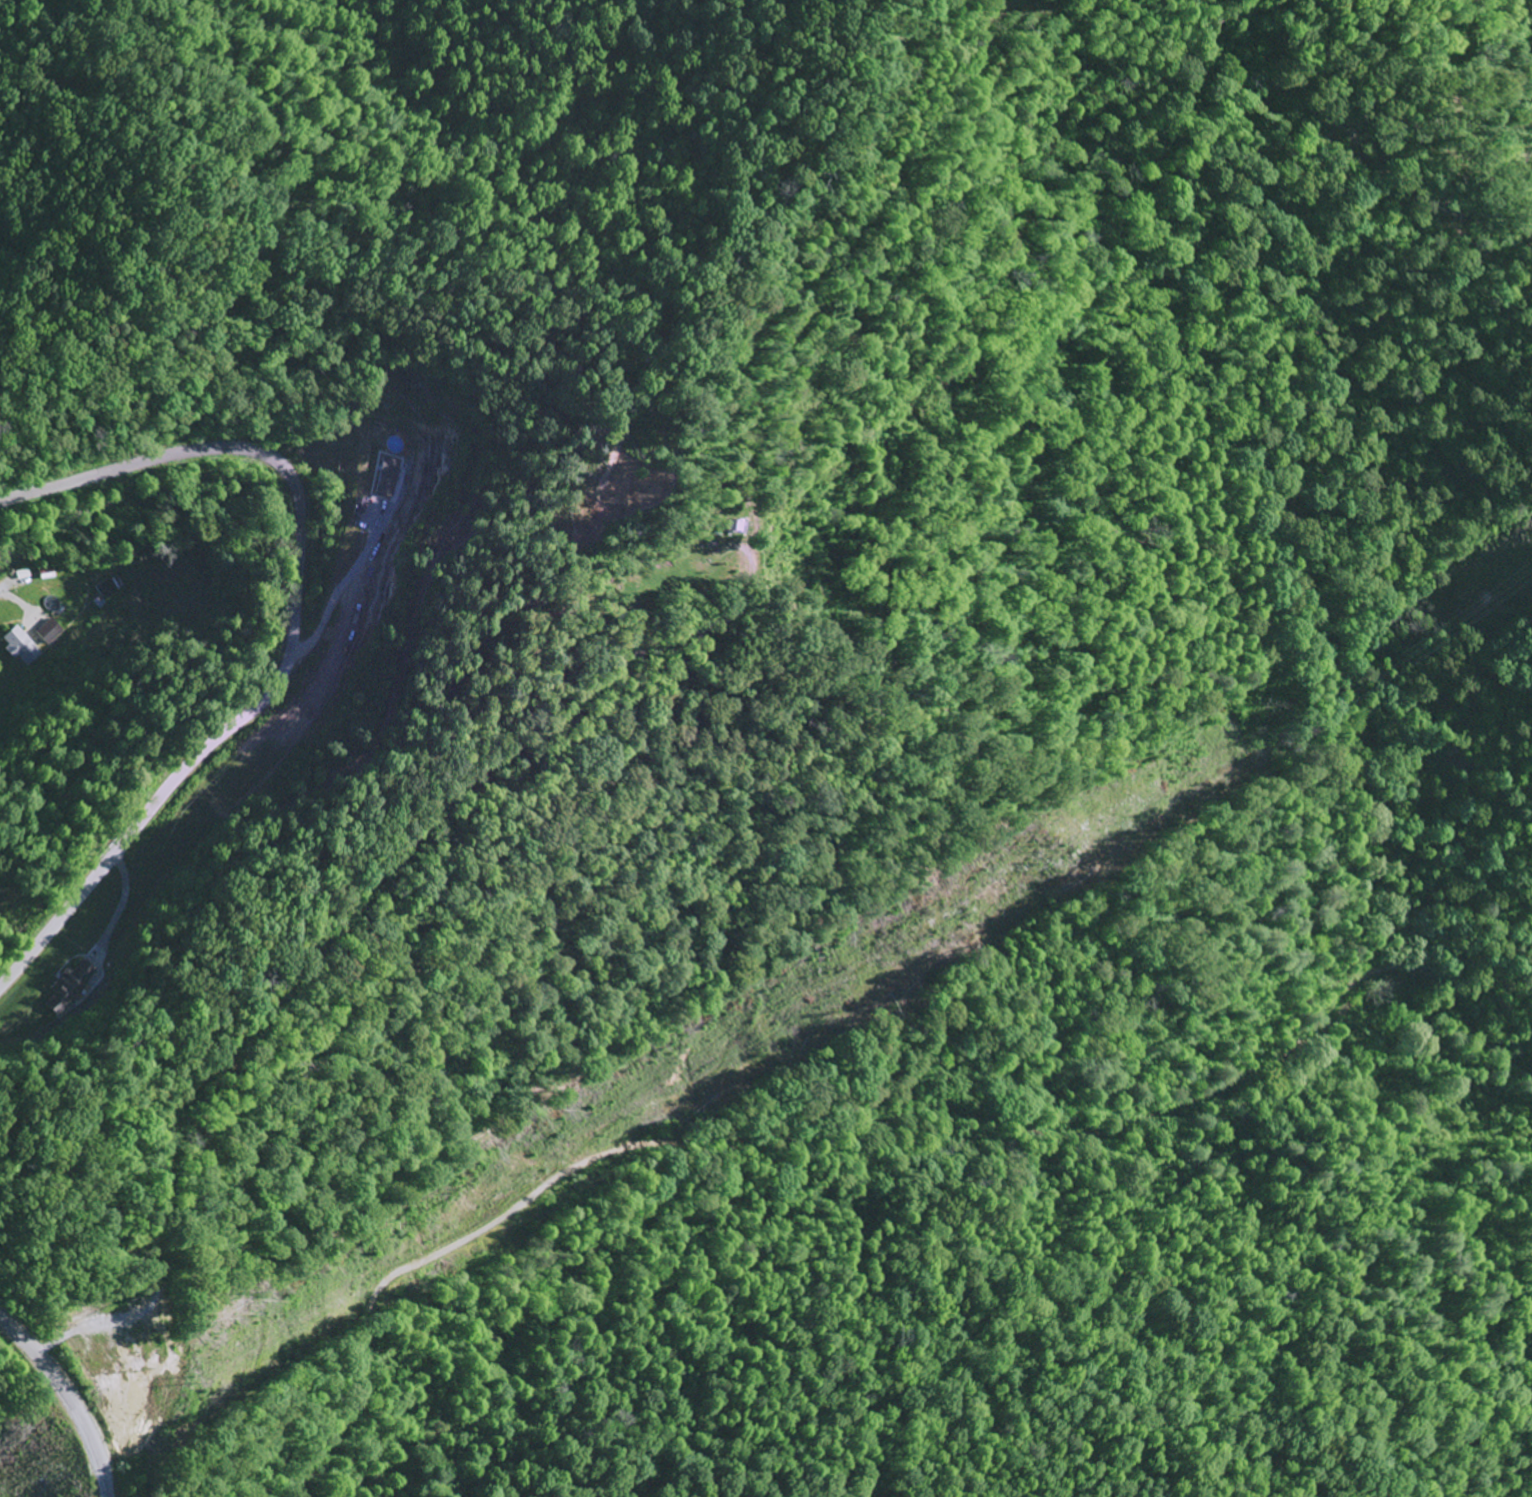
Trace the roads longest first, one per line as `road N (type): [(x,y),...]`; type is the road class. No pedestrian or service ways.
road 1 (residential): [(0,981),(175,772),(278,671),(290,629),(299,499),(284,468),(266,456),(222,449),(0,507)]
road 2 (residential): [(104,1496),(94,1450),(70,1401),(0,1319)]

